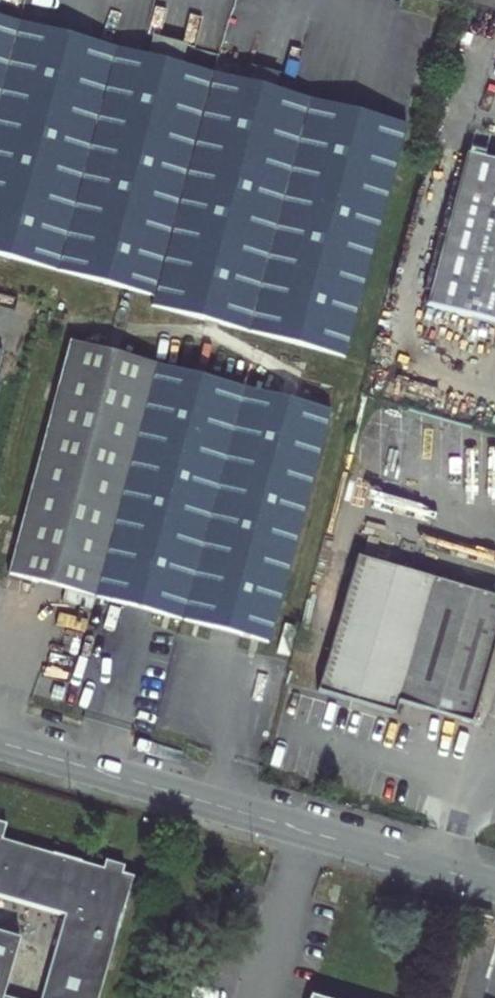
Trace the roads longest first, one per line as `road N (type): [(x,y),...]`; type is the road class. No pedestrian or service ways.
road 1 (unclassified): [(0,743),(494,886)]

